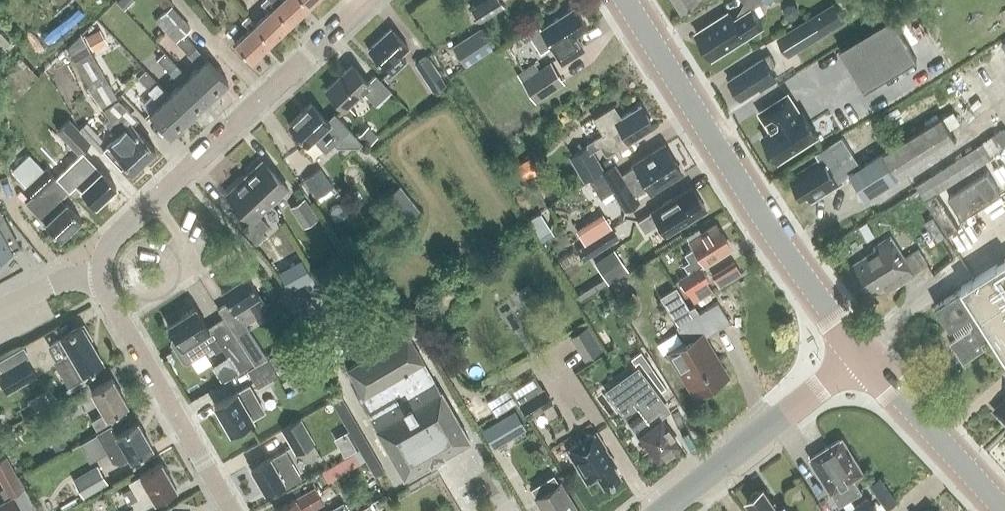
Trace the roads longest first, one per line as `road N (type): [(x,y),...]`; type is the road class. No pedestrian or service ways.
road 1 (secondary): [(863,355),(806,286),(625,0)]
road 2 (residential): [(102,277),(124,227),(369,0)]
road 3 (residential): [(231,510),(102,277)]
road 4 (secondary): [(663,510),(863,355)]
road 5 (secondary): [(1004,510),(863,355)]

